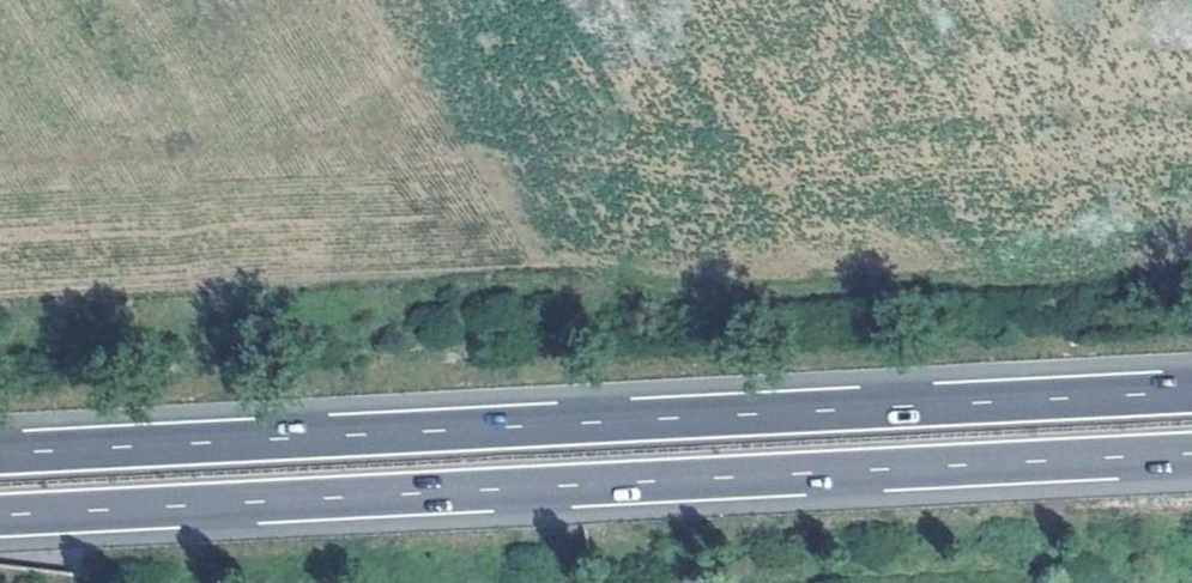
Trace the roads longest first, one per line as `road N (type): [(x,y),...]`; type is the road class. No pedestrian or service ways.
road 1 (motorway): [(0,523),(1191,461)]
road 2 (motorway): [(1191,398),(0,460)]

